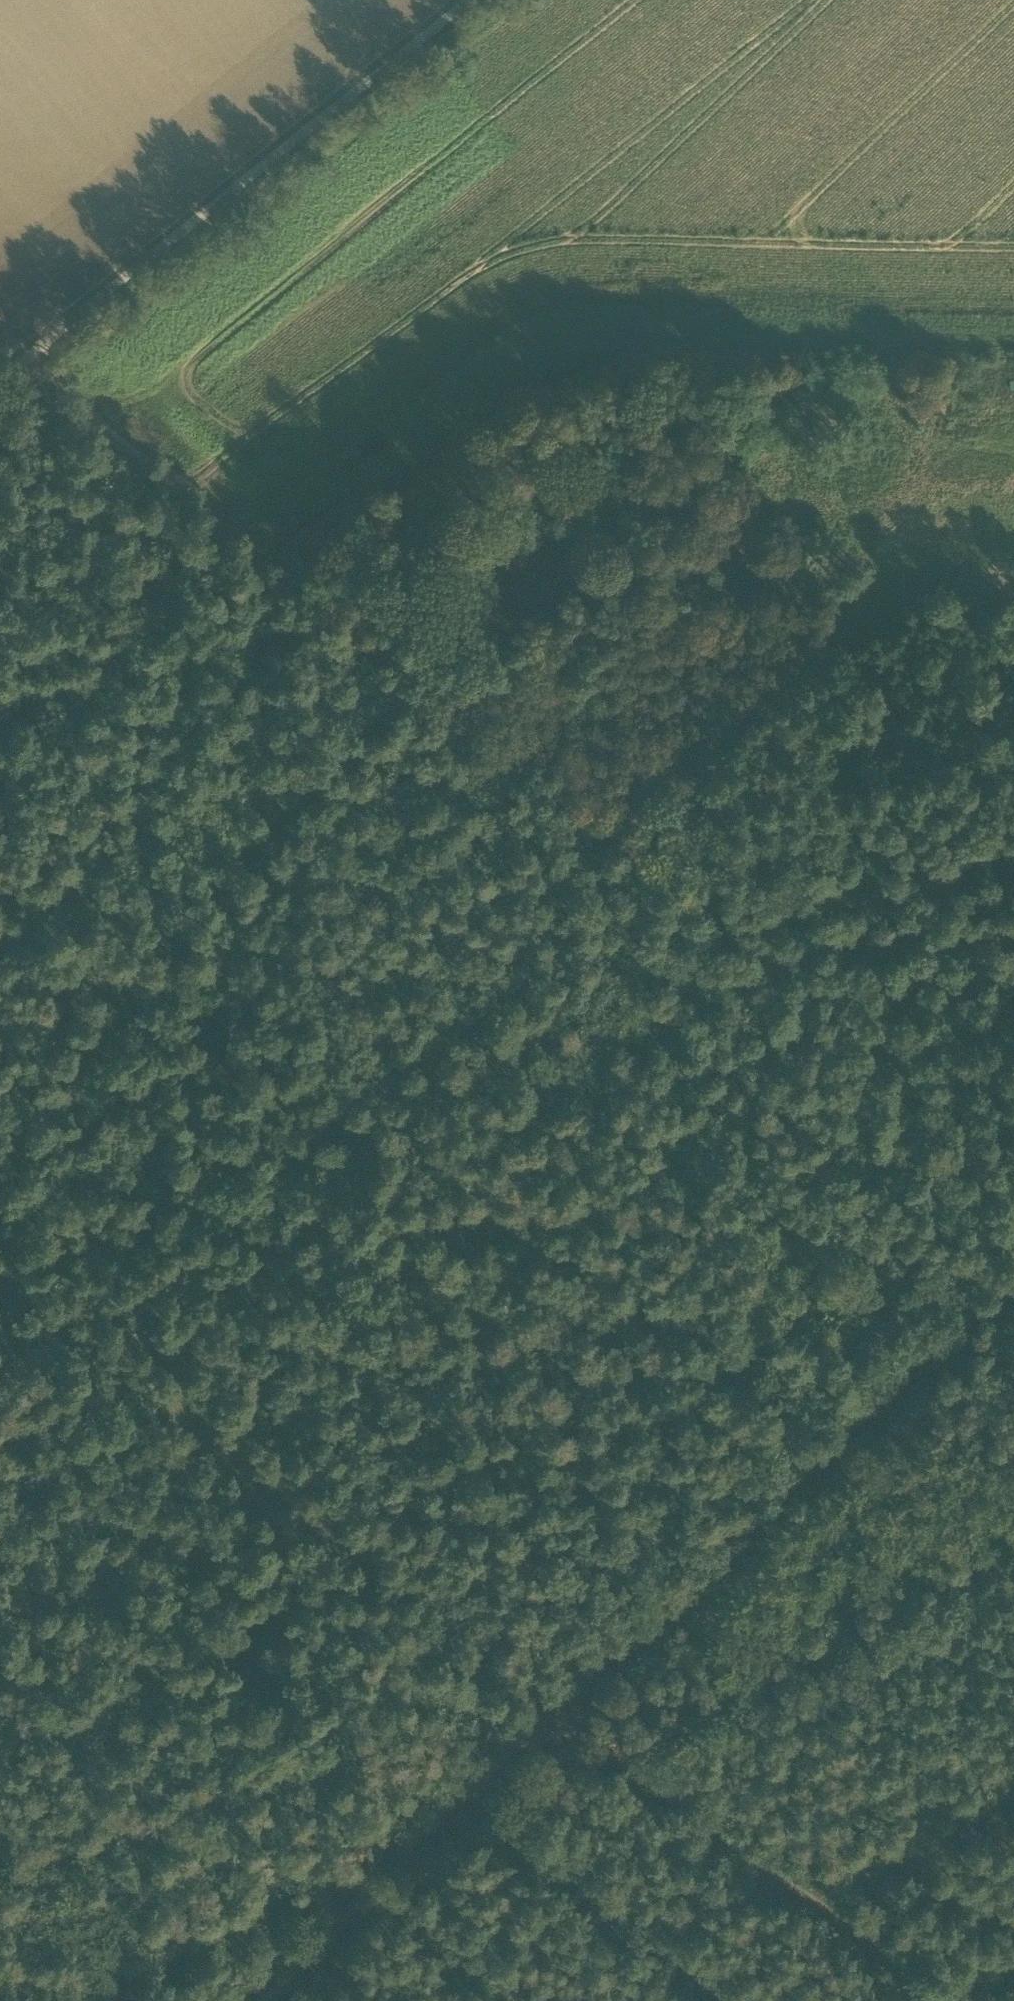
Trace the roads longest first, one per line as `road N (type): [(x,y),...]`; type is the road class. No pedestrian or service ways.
road 1 (track): [(1013,1147),(258,589),(0,388)]
road 2 (track): [(548,1717),(1013,1275)]
road 3 (track): [(1013,1554),(886,1620),(612,1730),(548,1717)]
road 4 (track): [(578,824),(927,581),(965,564)]
road 5 (track): [(929,2000),(745,1861),(612,1730)]
road 6 (track): [(256,2000),(548,1717)]

